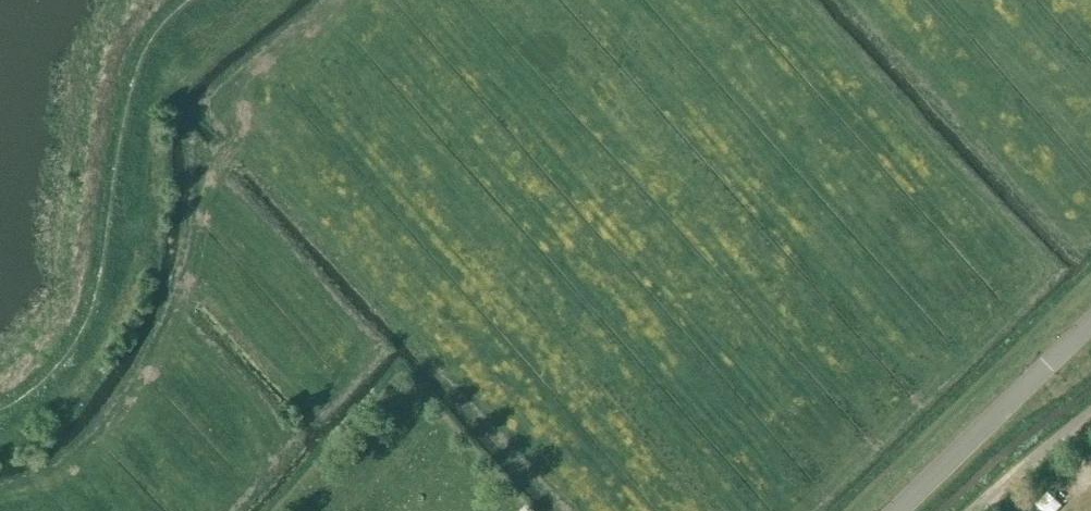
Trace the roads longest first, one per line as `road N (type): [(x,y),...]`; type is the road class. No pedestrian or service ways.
road 1 (residential): [(1090,325),(901,510)]

